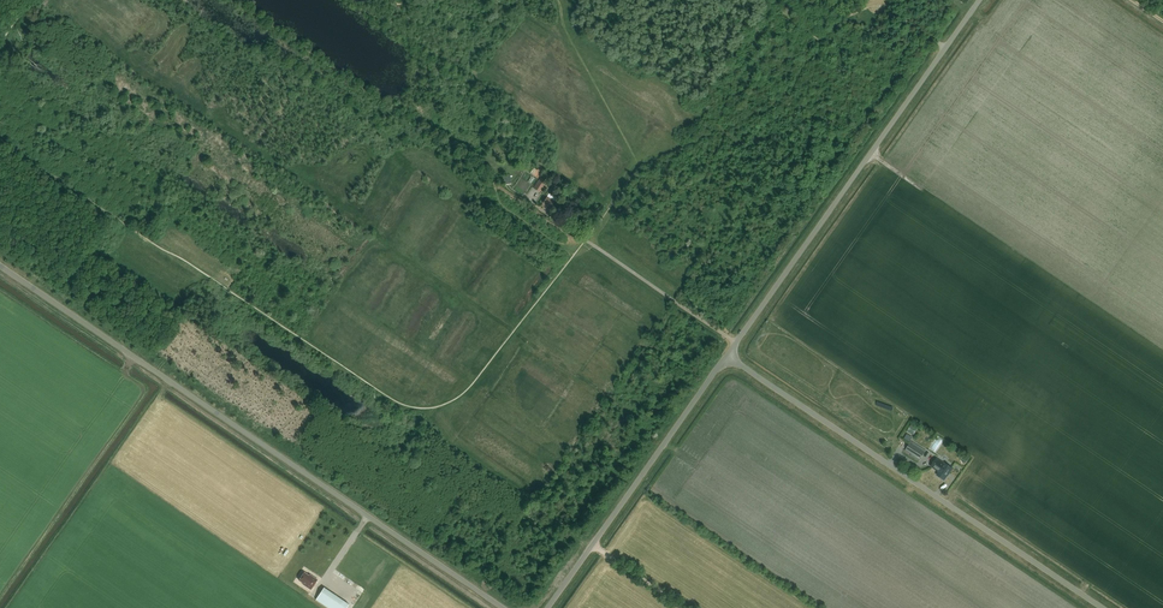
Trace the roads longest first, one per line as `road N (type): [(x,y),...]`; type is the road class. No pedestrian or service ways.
road 1 (unclassified): [(501,607),(0,267)]
road 2 (unclassified): [(1104,607),(727,355)]
road 3 (unclassified): [(727,355),(979,0)]
road 4 (unclassified): [(547,607),(727,355)]

